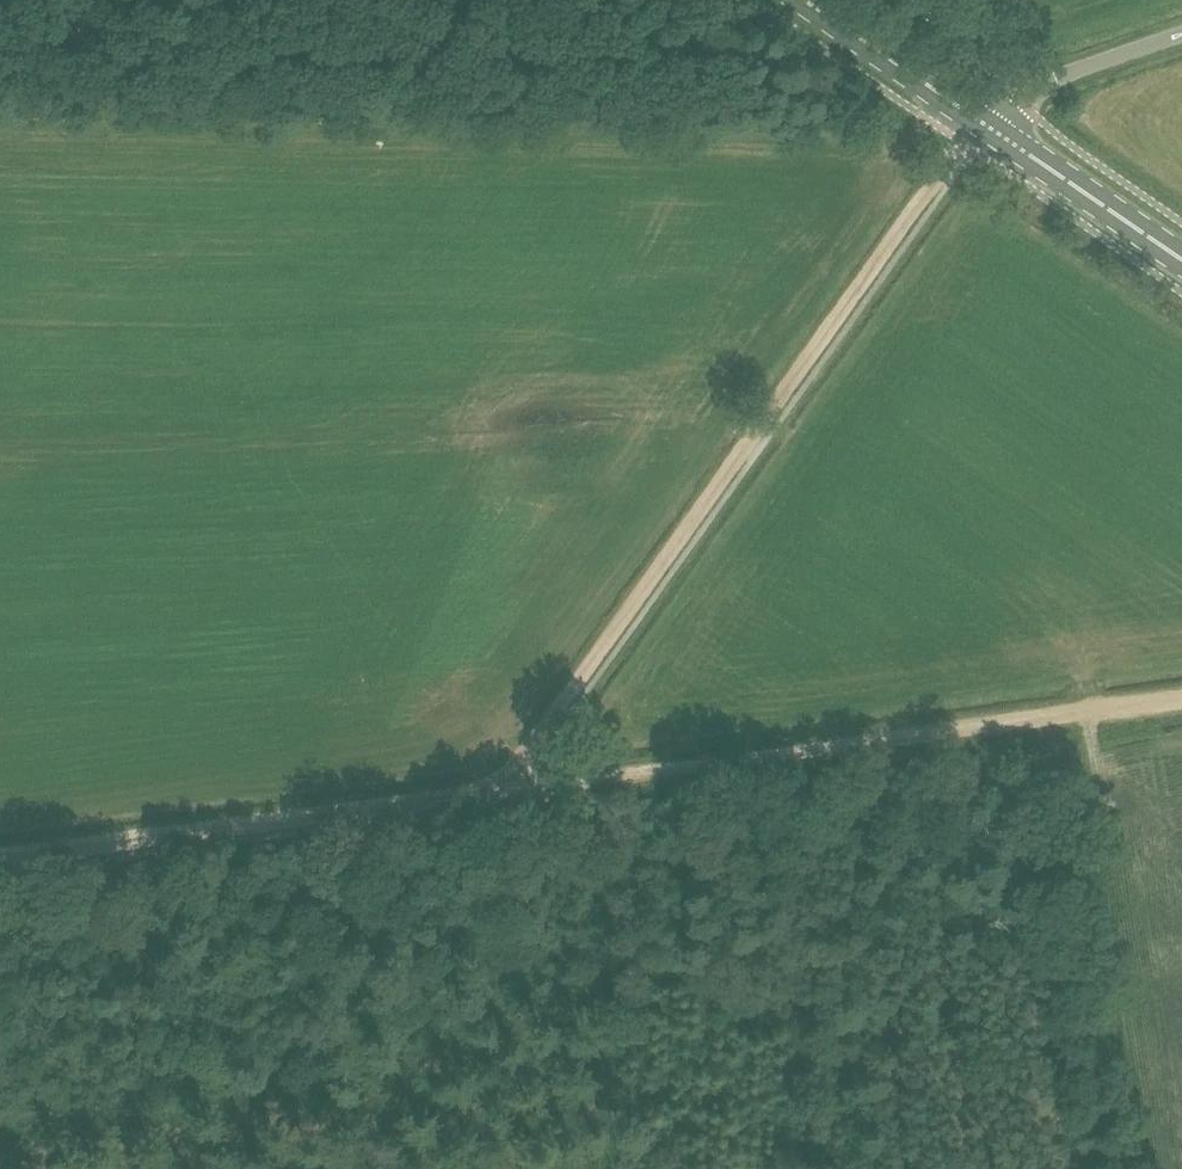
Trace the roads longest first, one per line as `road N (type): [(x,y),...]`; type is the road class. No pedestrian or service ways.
road 1 (track): [(968,149),(498,796)]
road 2 (track): [(498,796),(1181,709)]
road 3 (track): [(0,863),(498,796)]
road 4 (secondary): [(1181,260),(990,128)]
road 5 (secondary): [(990,128),(804,0)]
road 6 (unclassified): [(990,128),(1057,77),(1181,34)]

